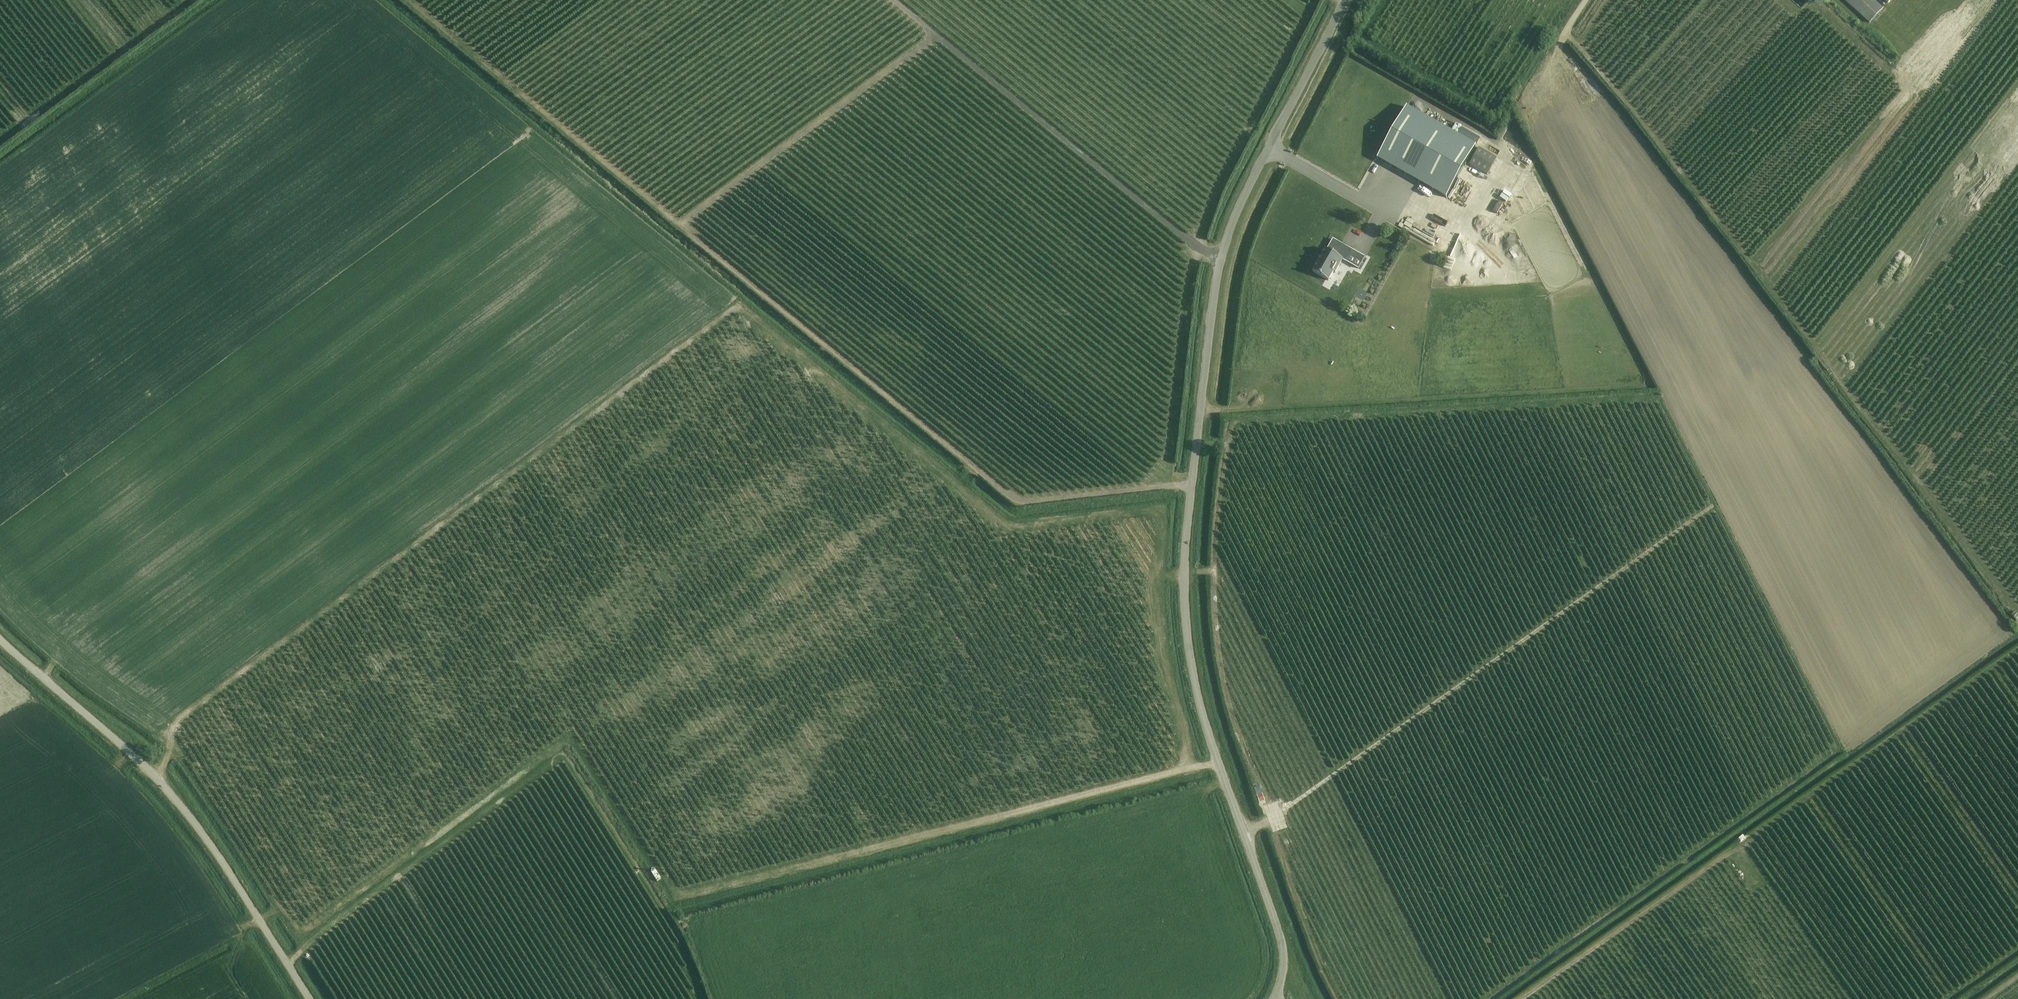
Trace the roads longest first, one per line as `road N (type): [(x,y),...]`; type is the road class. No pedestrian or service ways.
road 1 (unclassified): [(1280,998),(1281,939),(1191,663),(1185,548),(1222,254),(1346,0)]
road 2 (unclassified): [(311,998),(196,817),(0,637)]
road 3 (track): [(1190,487),(1031,505),(962,461)]

